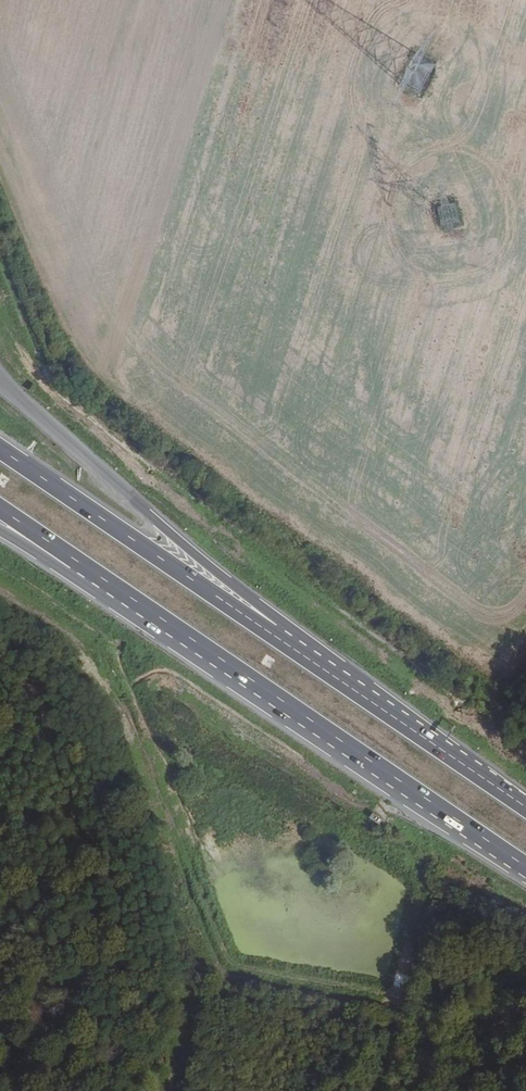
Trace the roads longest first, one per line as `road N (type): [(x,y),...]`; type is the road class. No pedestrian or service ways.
road 1 (track): [(0,586),(71,628),(93,651),(228,966),(401,1003)]
road 2 (motorway): [(81,565),(525,869)]
road 3 (motorway): [(284,642),(280,621),(9,390)]
road 4 (motorway): [(284,642),(0,453)]
road 5 (motorway): [(525,809),(284,642)]

